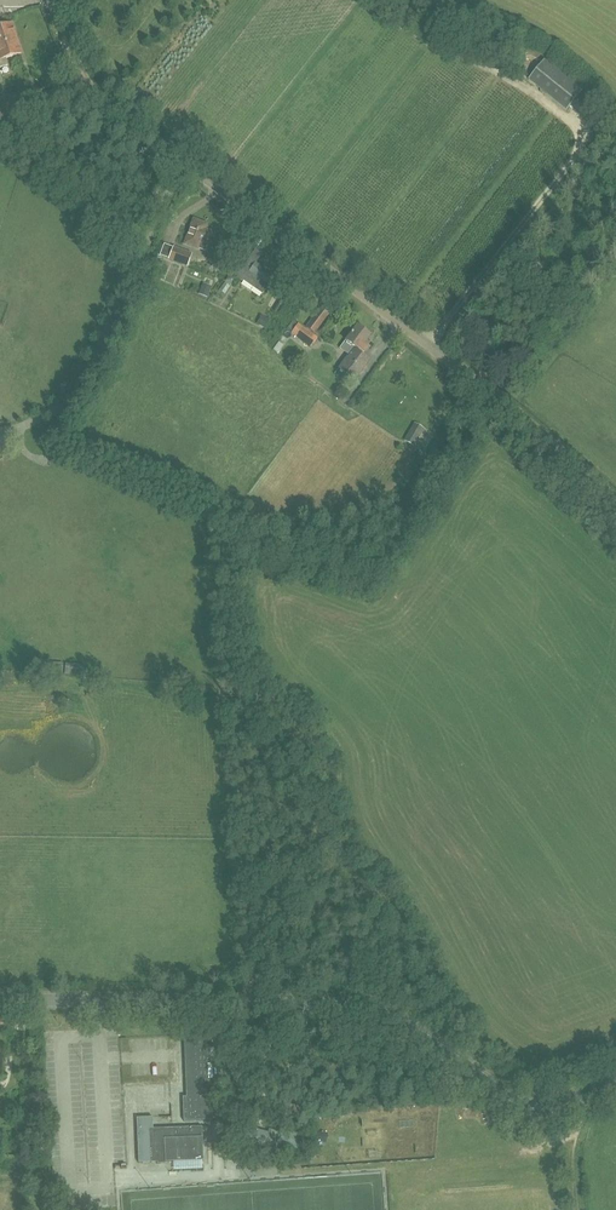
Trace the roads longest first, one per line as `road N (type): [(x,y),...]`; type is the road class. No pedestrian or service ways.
road 1 (unclassified): [(615,498),(558,442),(103,98),(56,0)]
road 2 (tertiary): [(615,1081),(539,1106),(376,1010),(0,999)]
road 3 (track): [(0,443),(73,396),(188,157)]

